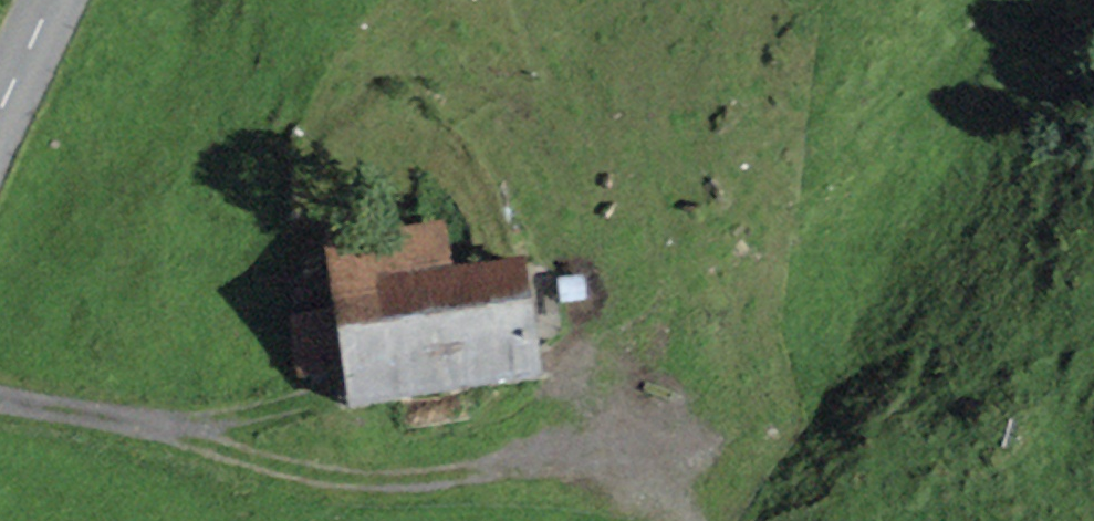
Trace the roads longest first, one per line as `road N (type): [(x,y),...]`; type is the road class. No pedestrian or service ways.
road 1 (track): [(0,396),(359,482),(609,462),(654,483),(690,520)]
road 2 (track): [(542,465),(582,324),(500,0)]
road 3 (tertiary): [(0,118),(59,0)]

